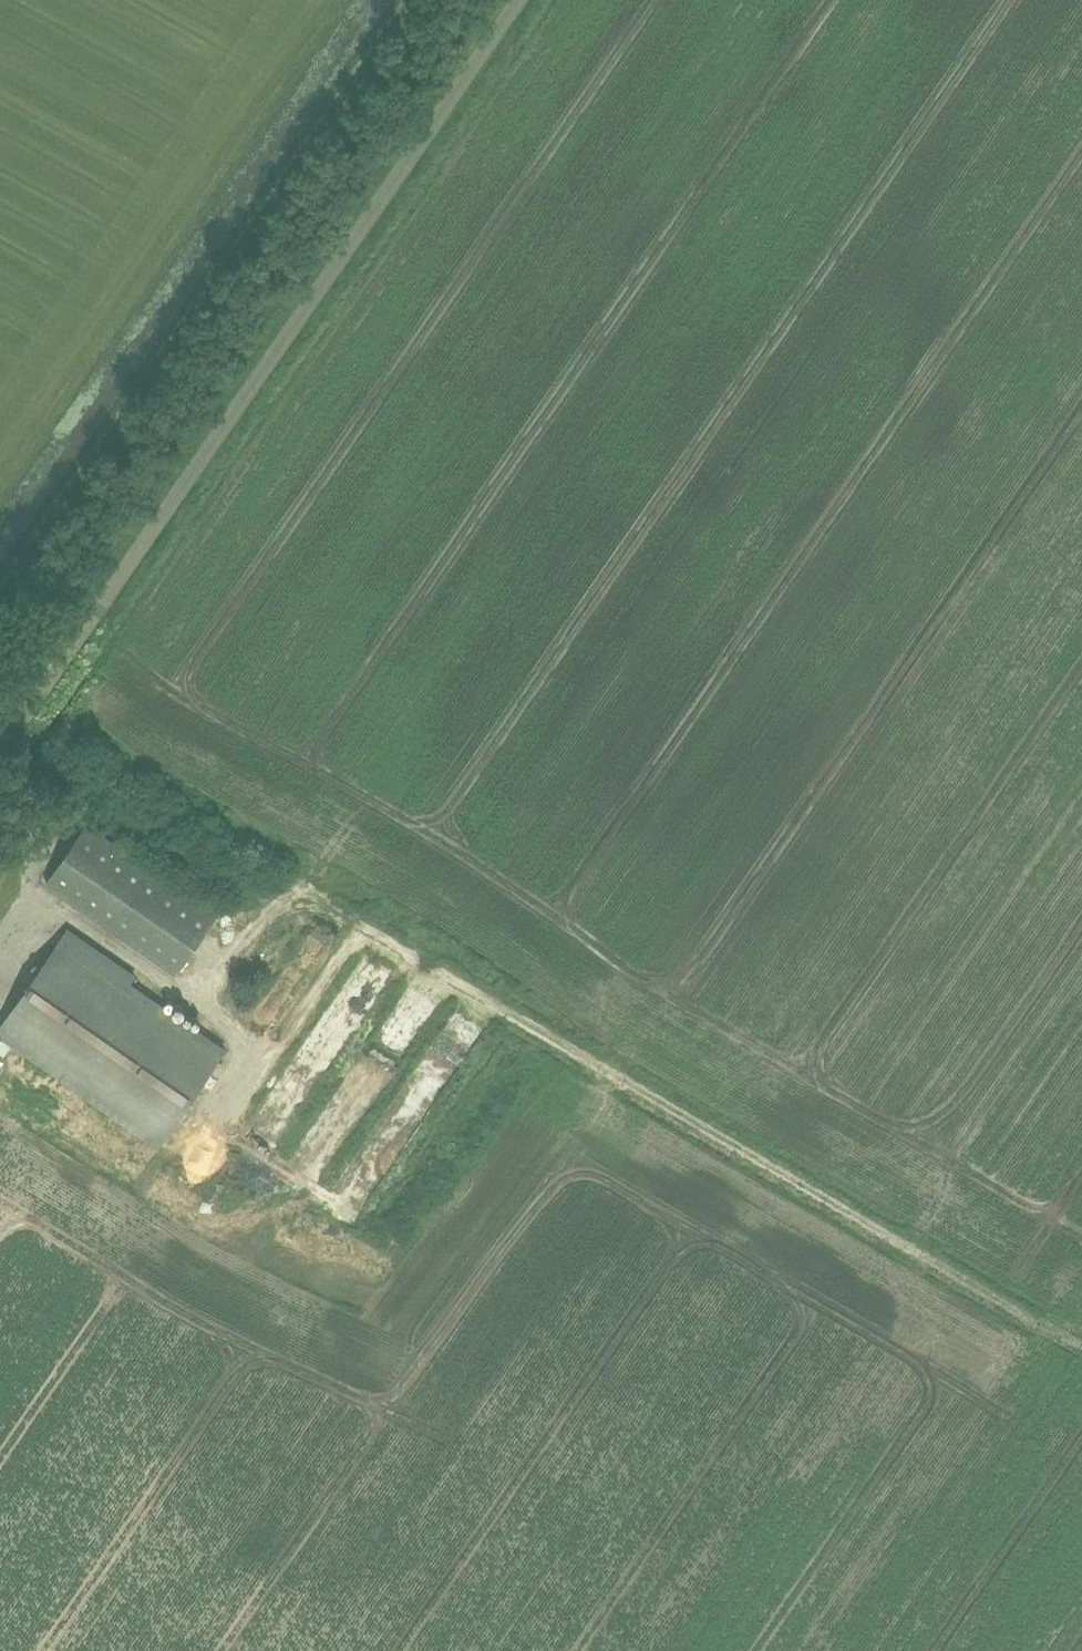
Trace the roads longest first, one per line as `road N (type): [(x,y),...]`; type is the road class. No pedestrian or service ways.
road 1 (unclassified): [(0,755),(521,0)]

